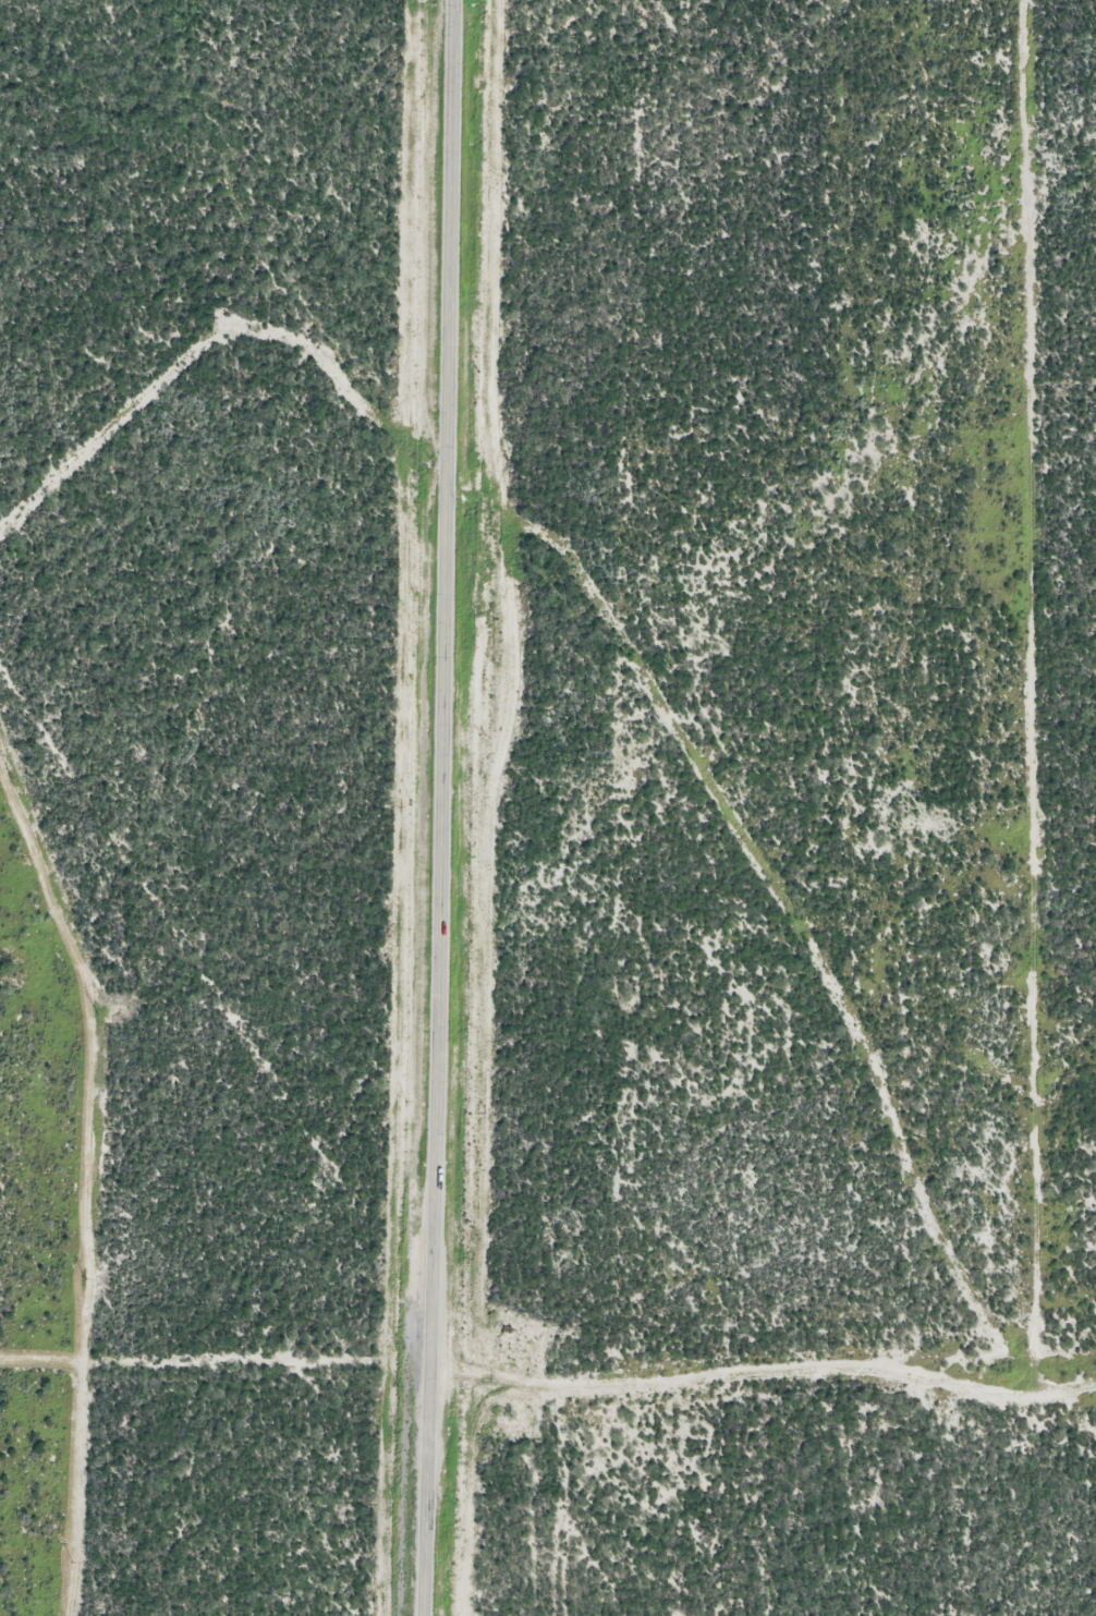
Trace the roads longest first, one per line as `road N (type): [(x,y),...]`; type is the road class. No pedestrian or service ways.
road 1 (secondary): [(416,1615),(450,0)]
road 2 (residential): [(1095,1376),(576,1386),(424,1365)]

